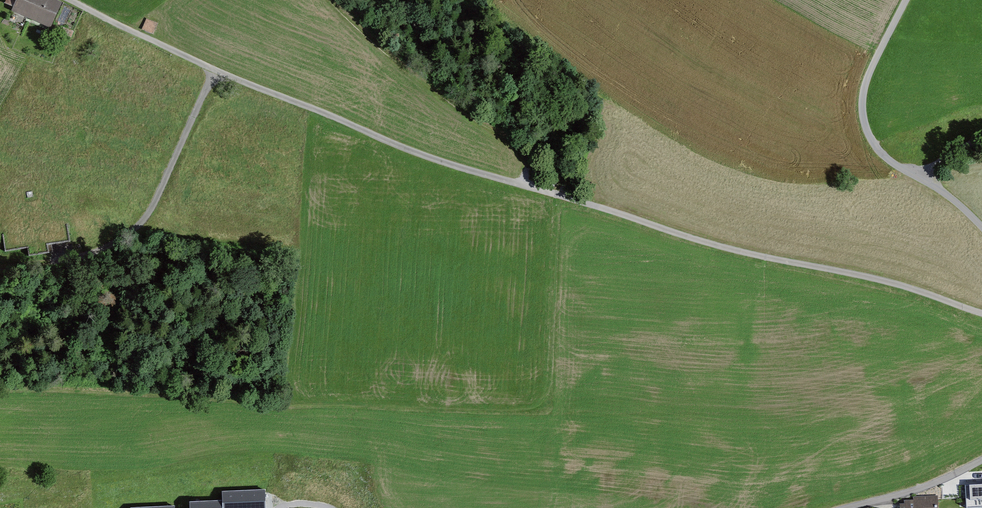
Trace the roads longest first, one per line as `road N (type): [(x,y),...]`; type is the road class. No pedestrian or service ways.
road 1 (residential): [(981,313),(908,288),(686,237),(434,159),(64,0)]
road 2 (track): [(215,70),(130,242),(107,255),(0,272)]
road 3 (unclassified): [(981,227),(891,162),(866,128),(867,79),(905,0)]
road 4 (track): [(281,404),(161,370),(0,363)]
road 5 (residential): [(846,507),(919,488),(981,459)]

